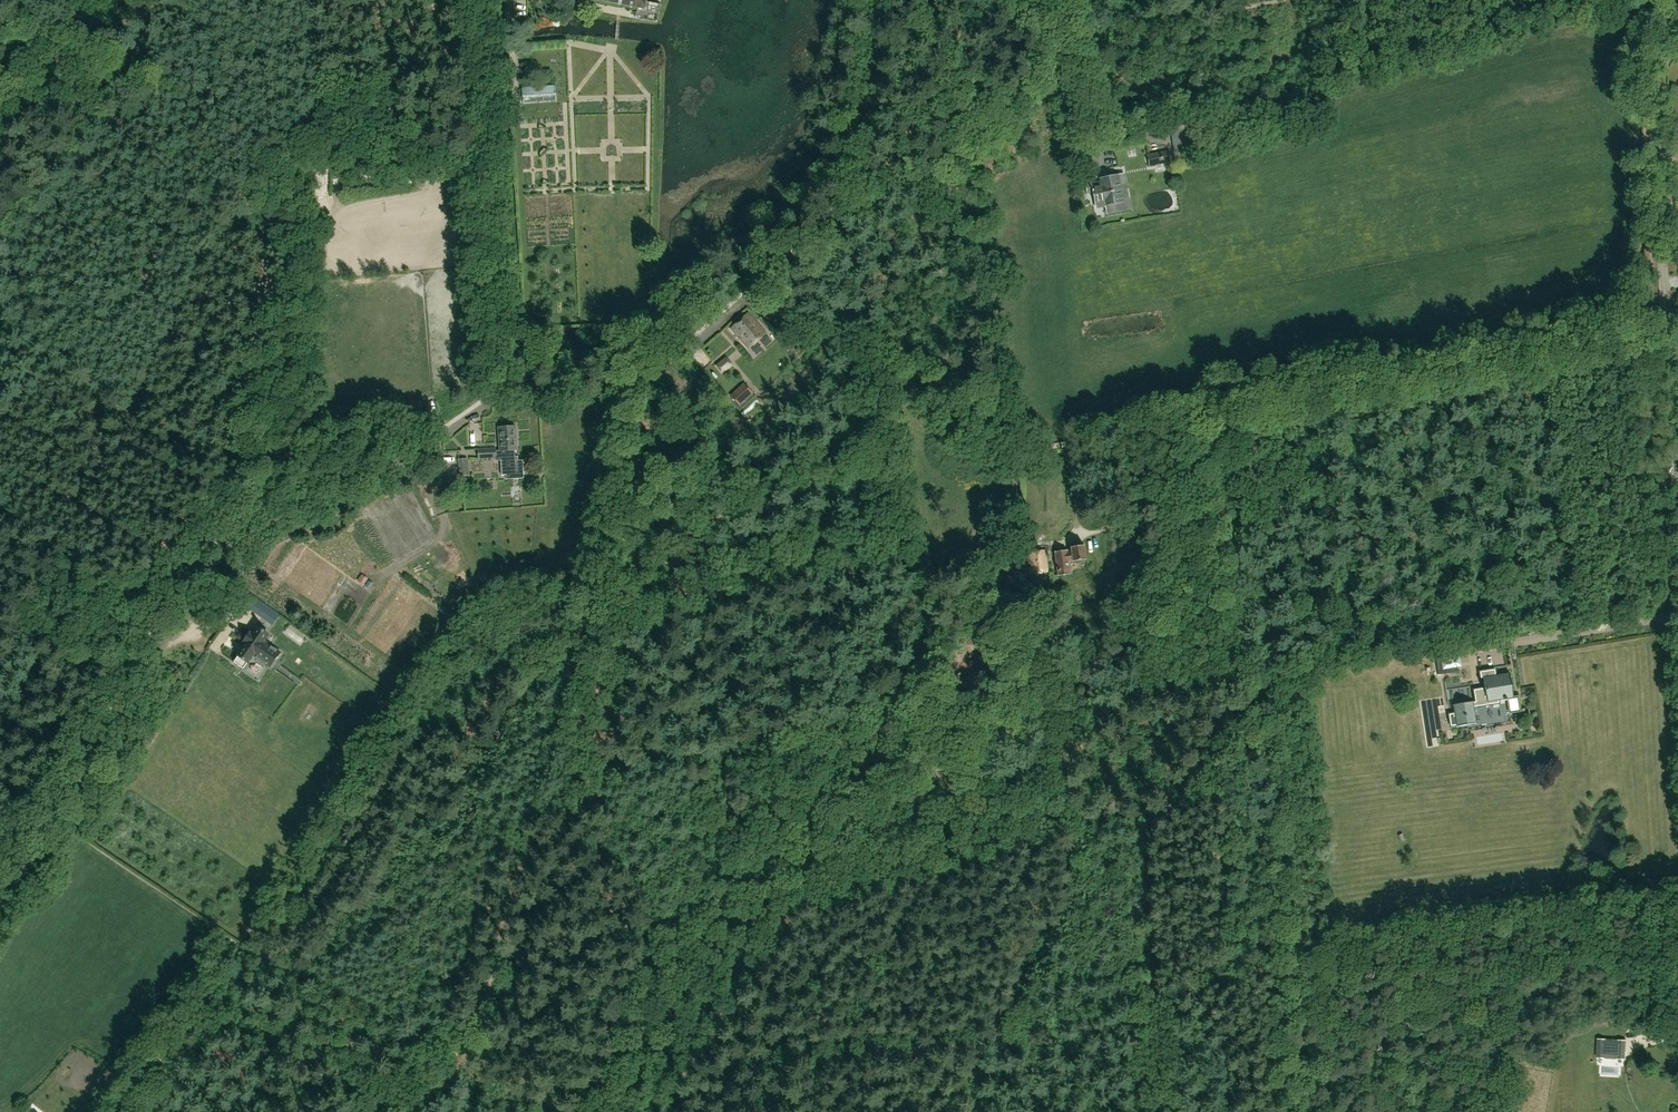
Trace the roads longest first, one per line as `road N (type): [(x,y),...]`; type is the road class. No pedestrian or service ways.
road 1 (track): [(152,664),(198,583),(271,518),(432,445),(504,389),(602,396),(641,386)]
road 2 (track): [(497,973),(536,948),(913,852),(1009,810)]
road 3 (track): [(460,1045),(245,951),(53,822)]
road 4 (track): [(1210,416),(1668,331)]
road 5 (residential): [(1675,461),(1652,80),(1657,49),(1677,21)]
road 6 (track): [(504,389),(478,0)]
road 7 (track): [(828,228),(996,117),(1033,65),(1057,0)]
road 8 (track): [(1015,453),(965,429),(893,354),(806,333),(747,299)]
road 9 (track): [(708,1041),(784,1067),(855,1044),(976,1047),(998,1030)]
road 10 (track): [(785,887),(774,950),(663,1111)]
road 11 (track): [(878,0),(828,228)]
road 12 (track): [(1210,416),(1015,453)]
road 13 (track): [(508,0),(521,192)]
road 14 (track): [(152,664),(53,822)]
road 15 (track): [(1278,969),(1255,788)]
road 16 (track): [(1111,0),(1129,17),(1157,21),(1278,0)]
road 17 (track): [(0,605),(81,656),(152,664)]
road 18 (track): [(1284,1111),(1278,969)]
road 19 (track): [(1071,444),(1081,530),(1133,525)]
road 20 (track): [(641,386),(747,299)]
road 21 (track): [(564,1111),(439,1082)]

